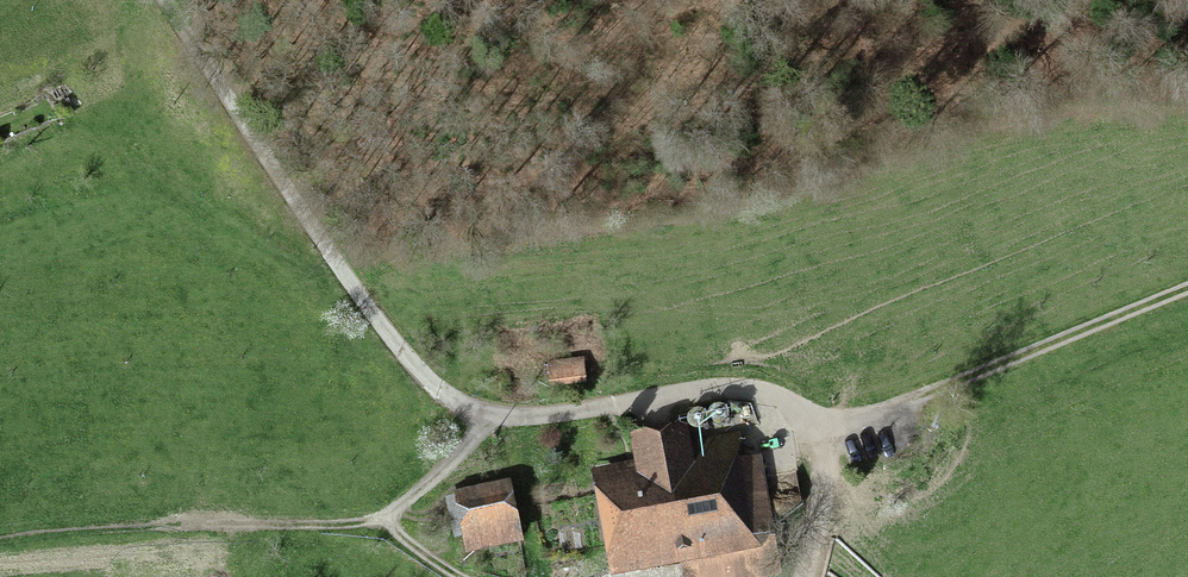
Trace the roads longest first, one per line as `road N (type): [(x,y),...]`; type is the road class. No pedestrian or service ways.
road 1 (track): [(815,421),(774,397),(735,387),(548,426),(495,426),(449,397),(393,351),(153,0)]
road 2 (track): [(1187,298),(924,411),(864,428),(815,421)]
road 3 (track): [(480,417),(452,466),(403,505),(349,522),(241,524)]
road 4 (track): [(802,576),(825,498),(815,421)]

